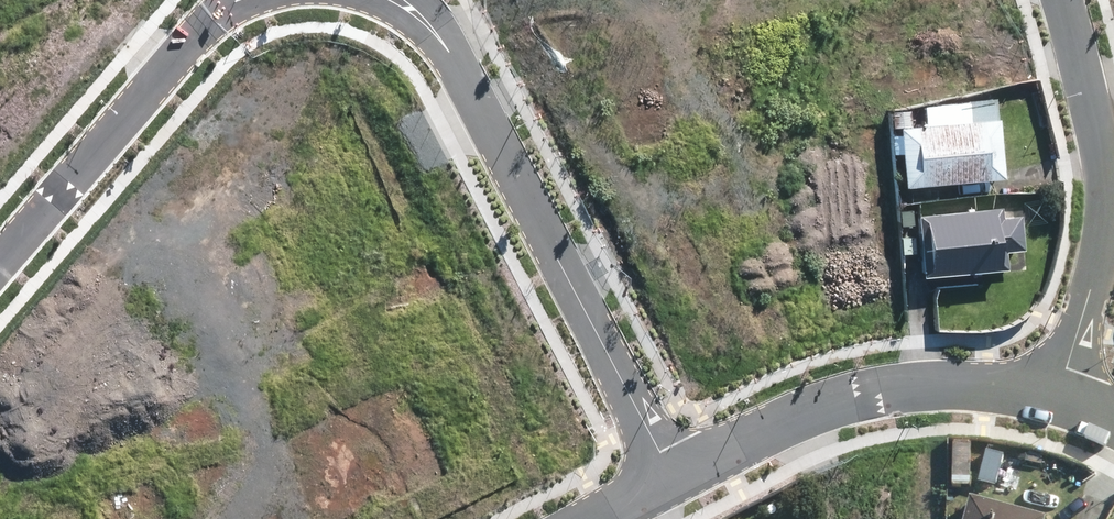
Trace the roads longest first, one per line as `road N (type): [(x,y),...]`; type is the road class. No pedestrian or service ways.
road 1 (residential): [(400,0),(416,10),(463,79),(670,476)]
road 2 (residential): [(670,476),(855,395),(986,385),(1062,398)]
road 3 (residential): [(1062,398),(1109,237),(1112,190),(1069,0)]
road 4 (residential): [(0,264),(211,18),(237,0)]

